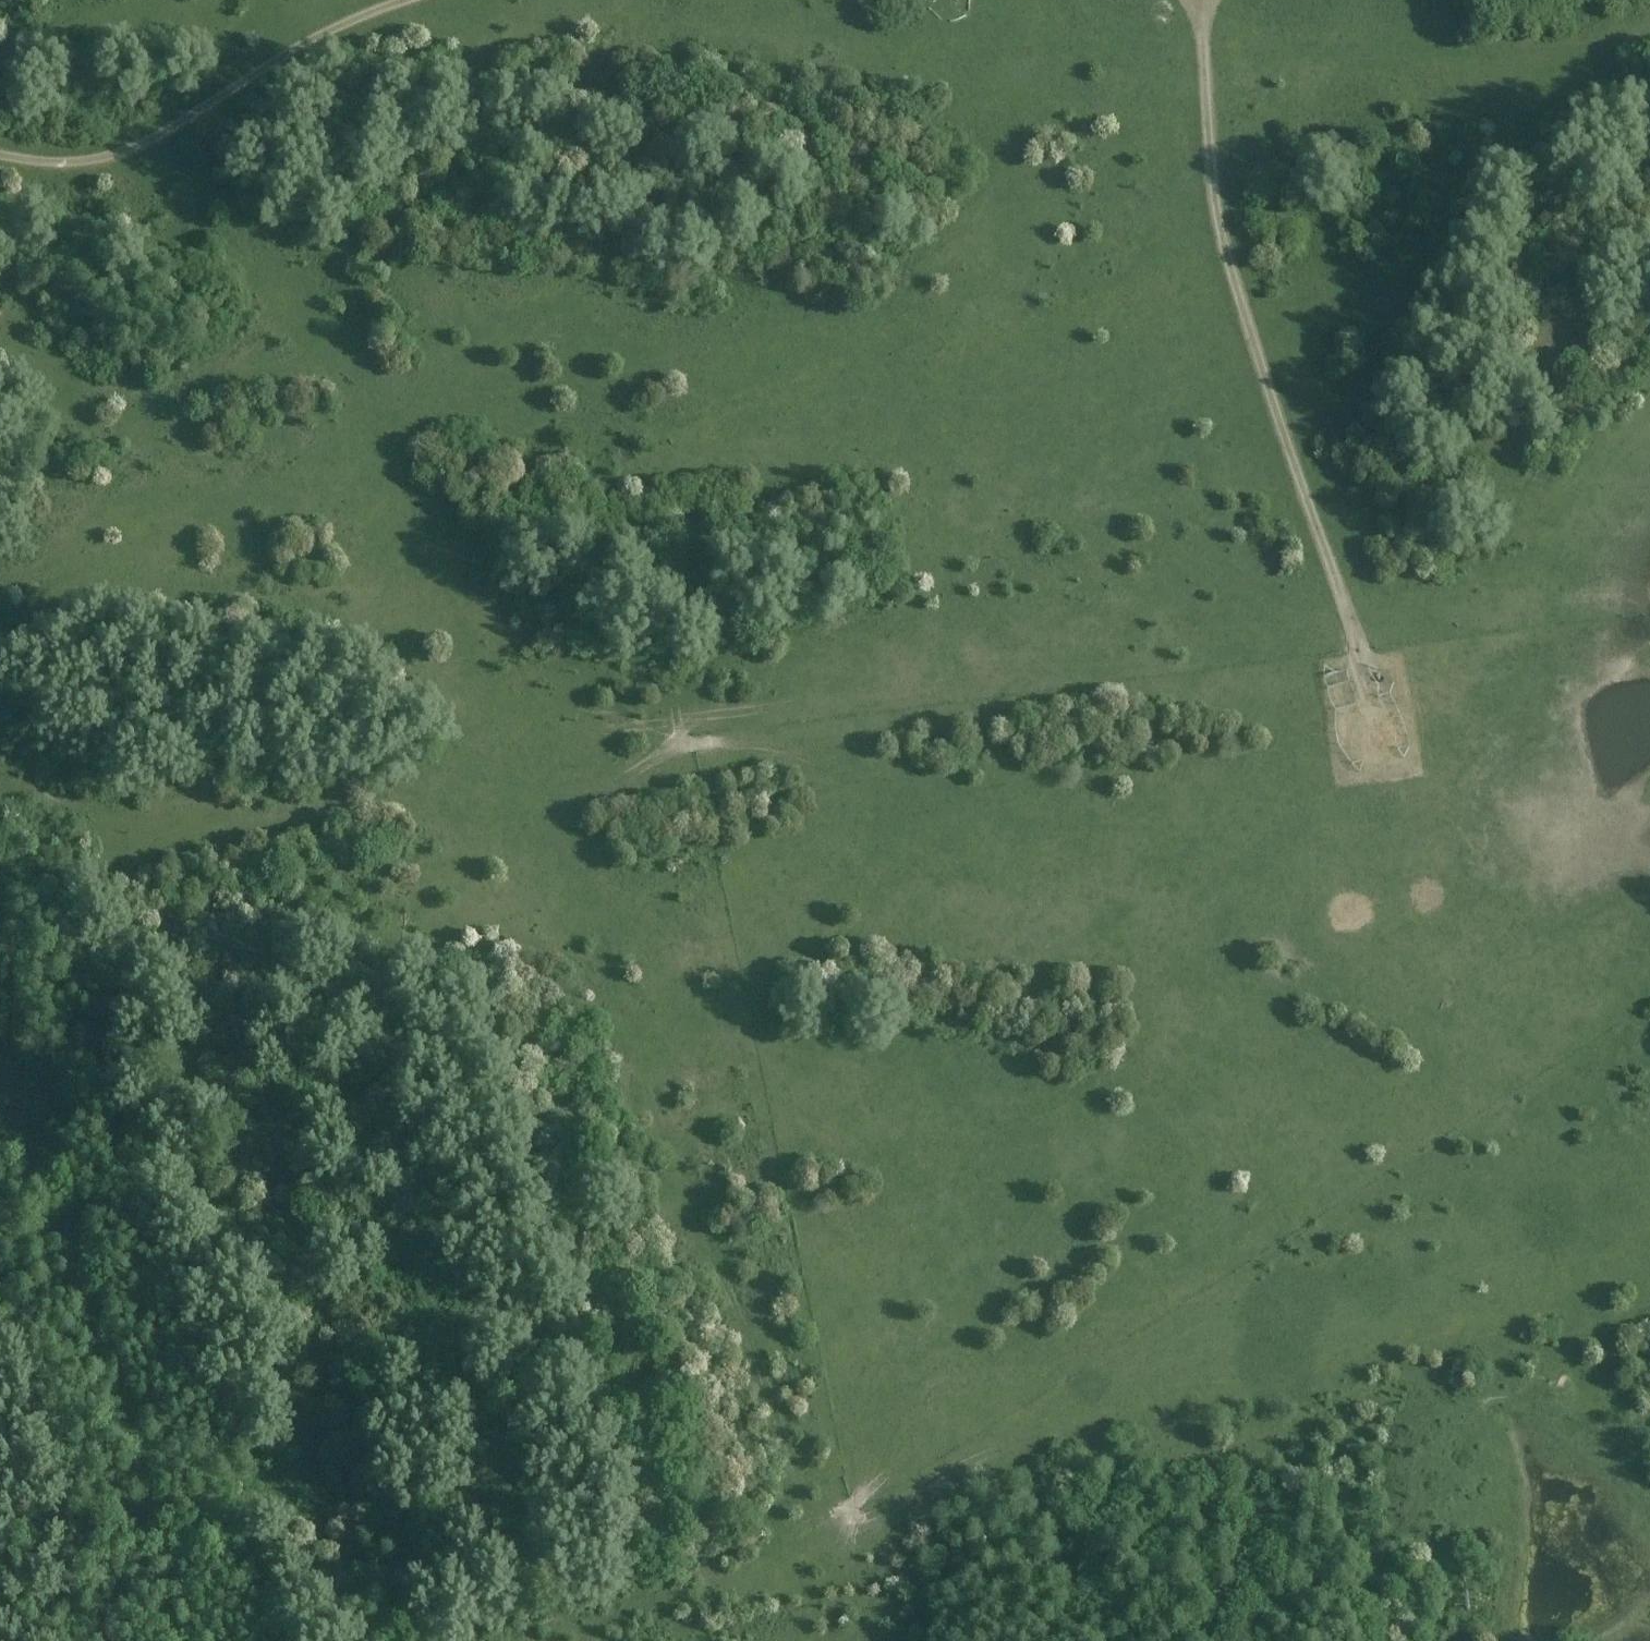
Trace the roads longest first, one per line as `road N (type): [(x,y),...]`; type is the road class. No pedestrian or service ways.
road 1 (track): [(1495,1622),(1507,1566),(1503,1478),(1481,1407),(1522,1304),(1649,1267)]
road 2 (track): [(0,156),(77,162),(132,147),(254,75),(410,0)]

